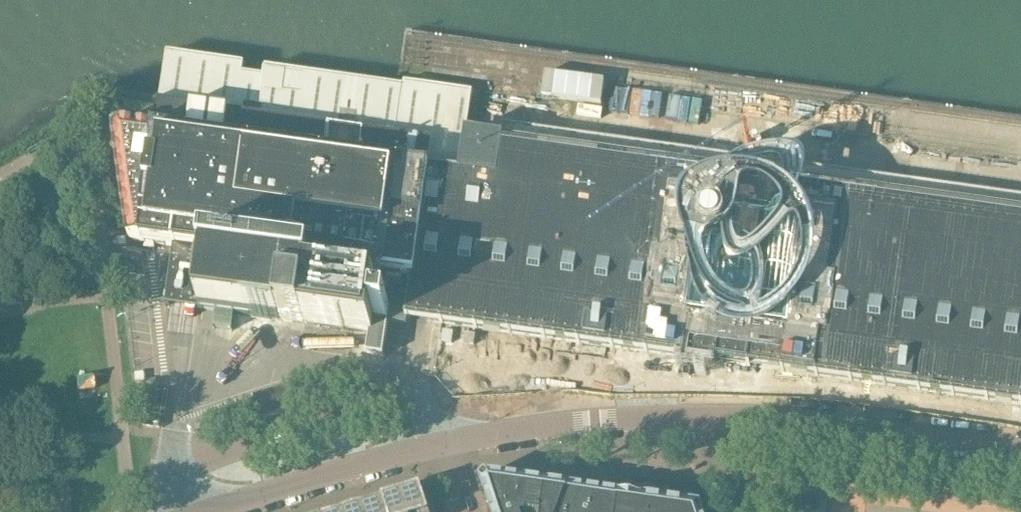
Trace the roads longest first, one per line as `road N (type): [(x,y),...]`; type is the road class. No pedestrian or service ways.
road 1 (residential): [(440,446),(584,422),(732,417)]
road 2 (residential): [(732,417),(1020,449)]
road 3 (residential): [(215,511),(440,446)]

